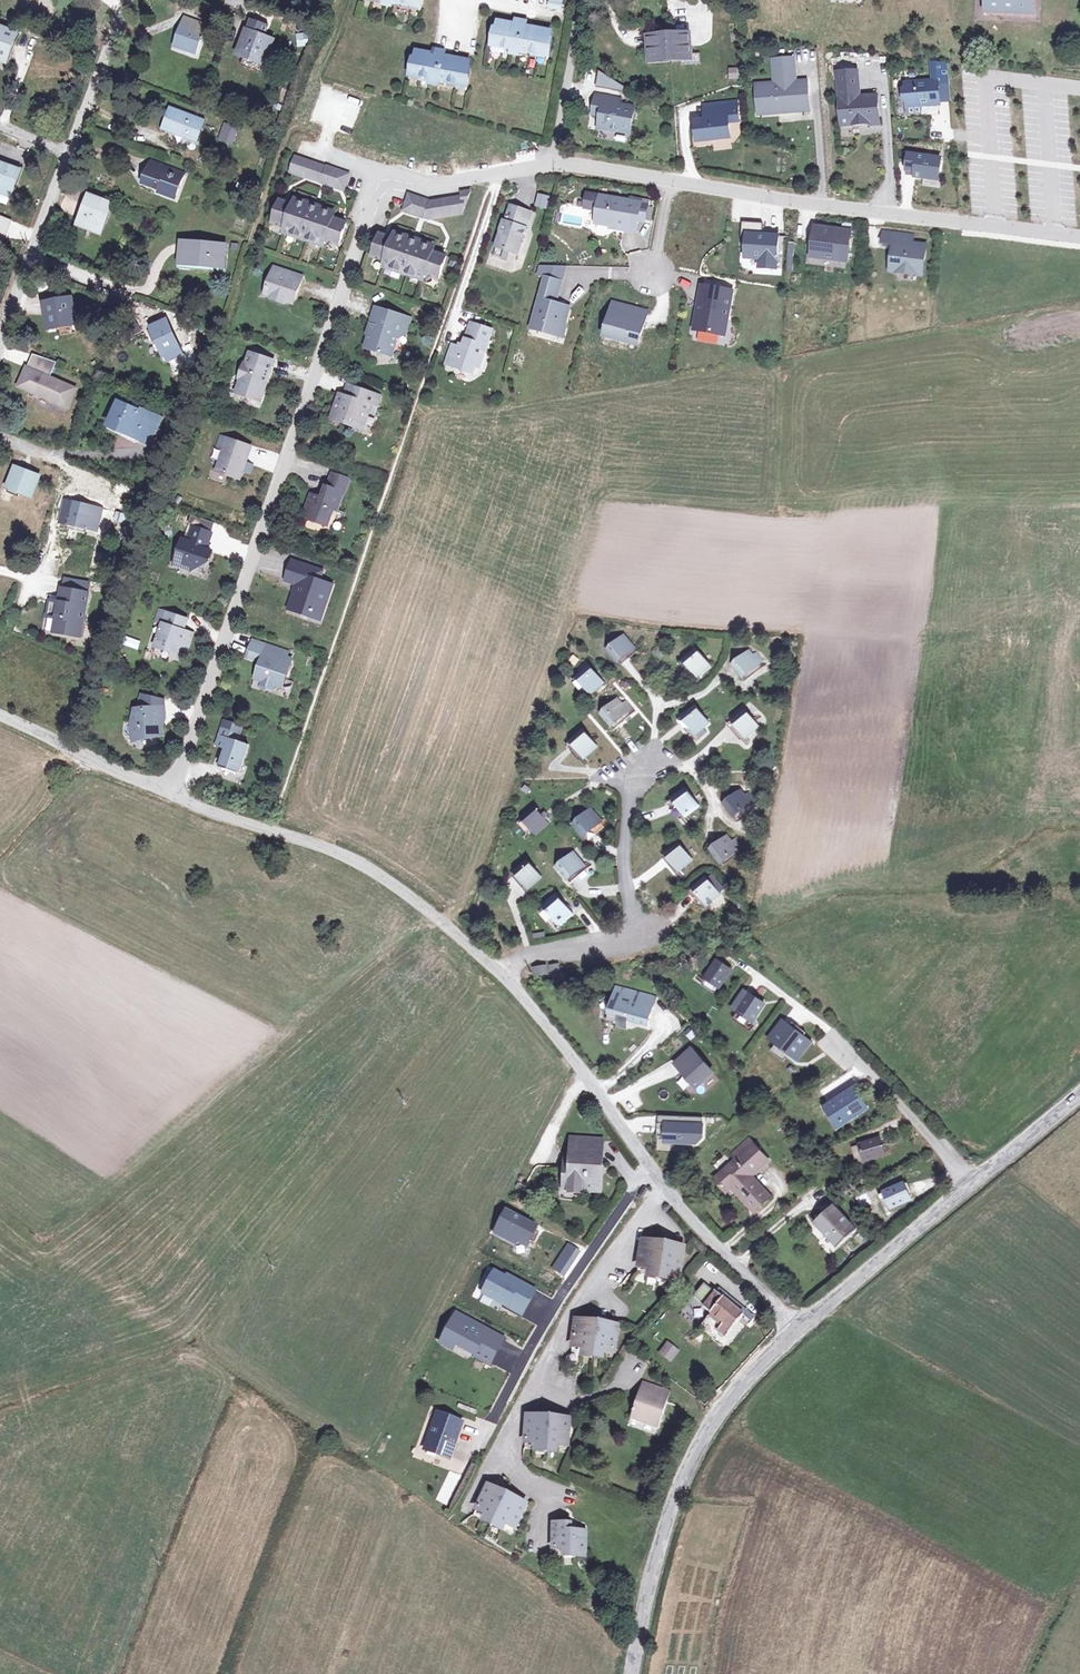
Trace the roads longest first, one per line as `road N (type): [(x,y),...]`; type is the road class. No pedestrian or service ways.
road 1 (residential): [(175,797),(379,176),(431,186),(553,164)]
road 2 (residential): [(553,164),(1079,237)]
road 3 (residential): [(668,1189),(561,1328),(501,1455),(536,1494),(559,1504)]
road 4 (tertiary): [(796,1330),(741,1383),(698,1444),(678,1488),(629,1673)]
road 5 (tertiary): [(1079,1093),(796,1330)]
road 6 (unclassified): [(175,797),(363,863),(454,923),(493,965)]
road 7 (residential): [(493,965),(645,933),(632,903),(623,821),(632,787),(654,763)]
road 8 (residential): [(651,1167),(565,1289),(477,1447)]
road 9 (unclassified): [(493,965),(651,1167)]
road 10 (residential): [(0,348),(71,155)]
road 11 (unclassified): [(0,719),(175,797)]
road 12 (unclassified): [(668,1189),(796,1330)]
road 13 (residential): [(586,0),(553,164)]
road 14 (residential): [(71,155),(126,0)]

